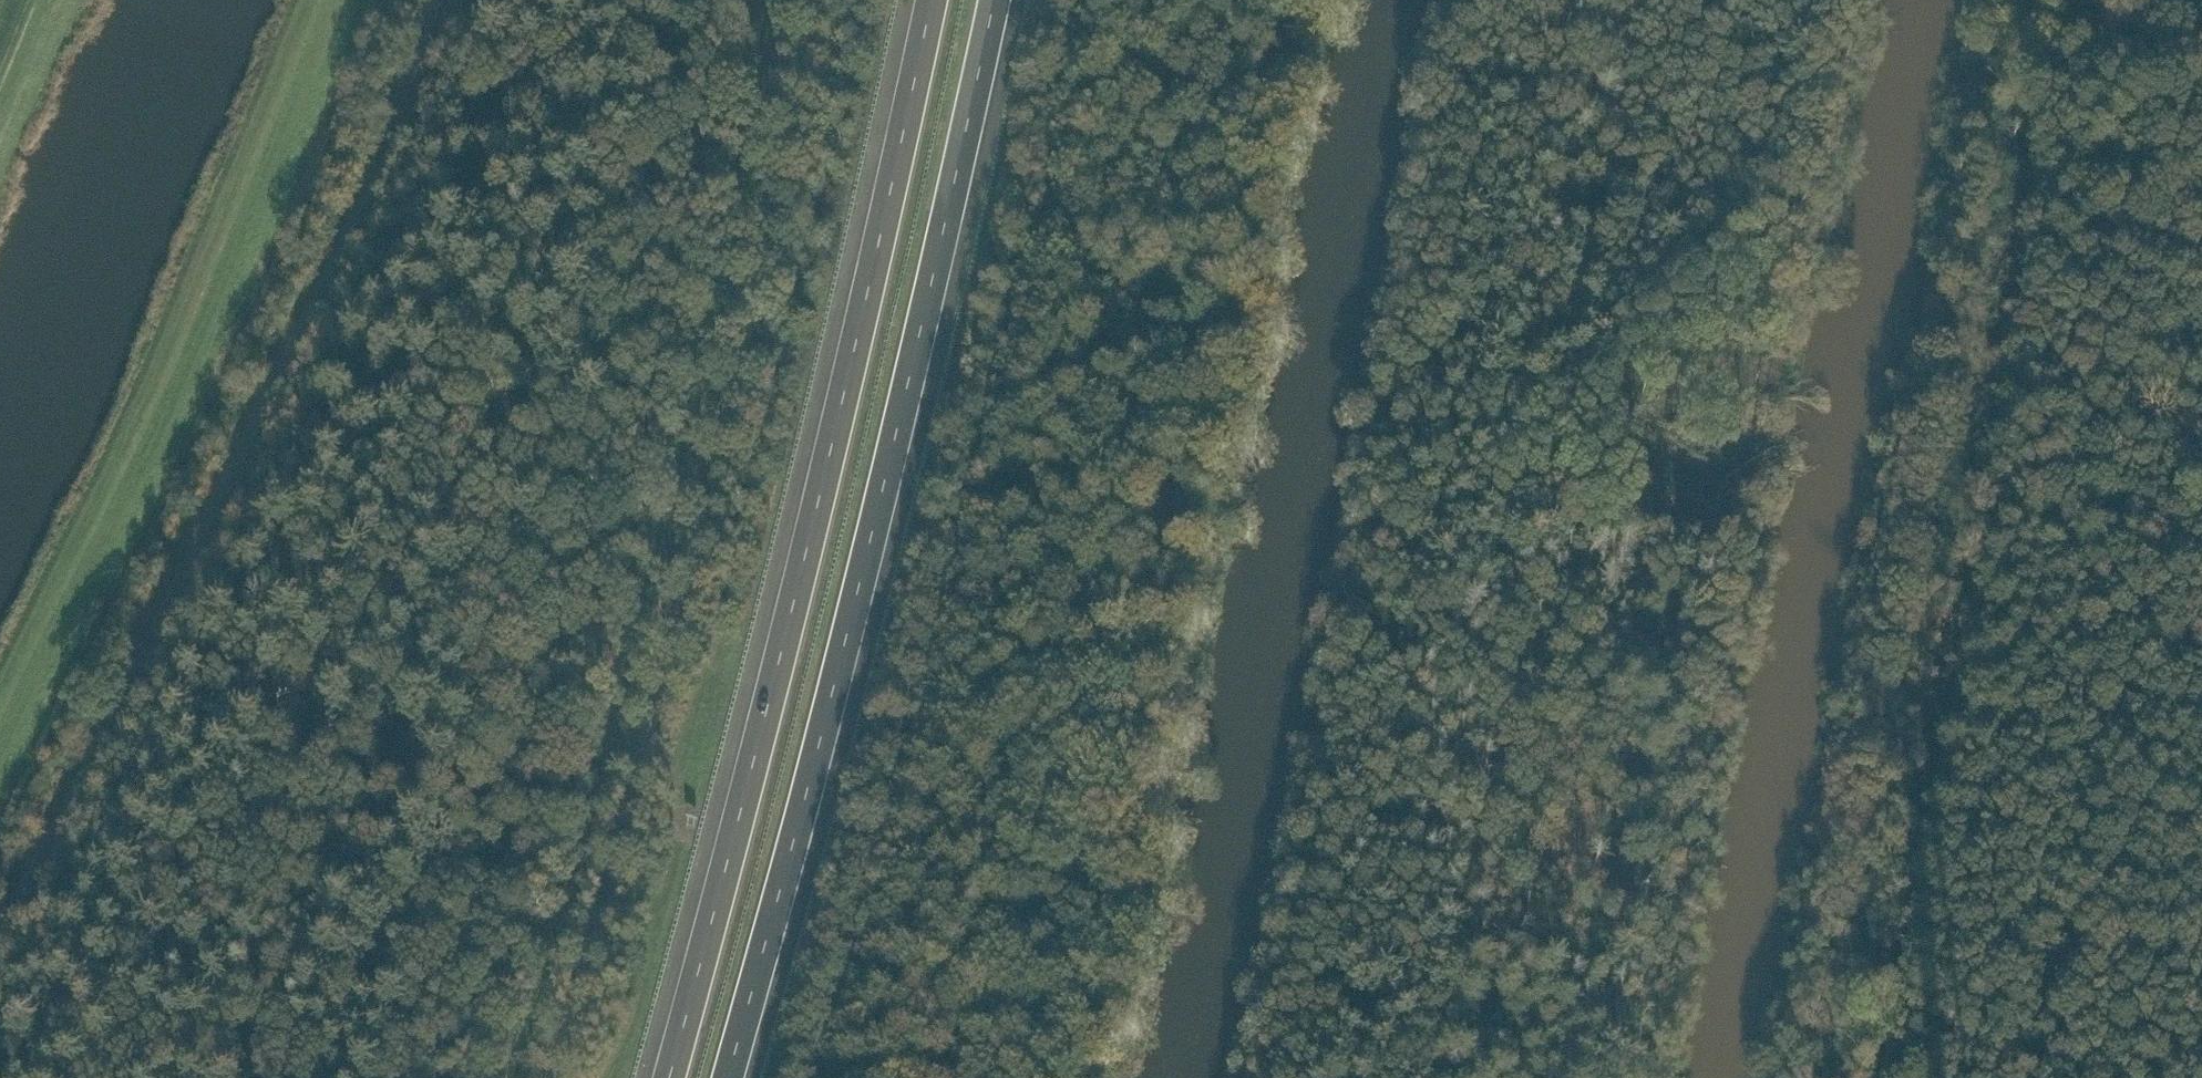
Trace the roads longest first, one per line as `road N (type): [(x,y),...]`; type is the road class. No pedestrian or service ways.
road 1 (motorway): [(742,1077),(887,530),(997,0)]
road 2 (motorway): [(927,0),(883,231),(676,1077)]
road 3 (unclassified): [(0,927),(201,552),(437,0)]

